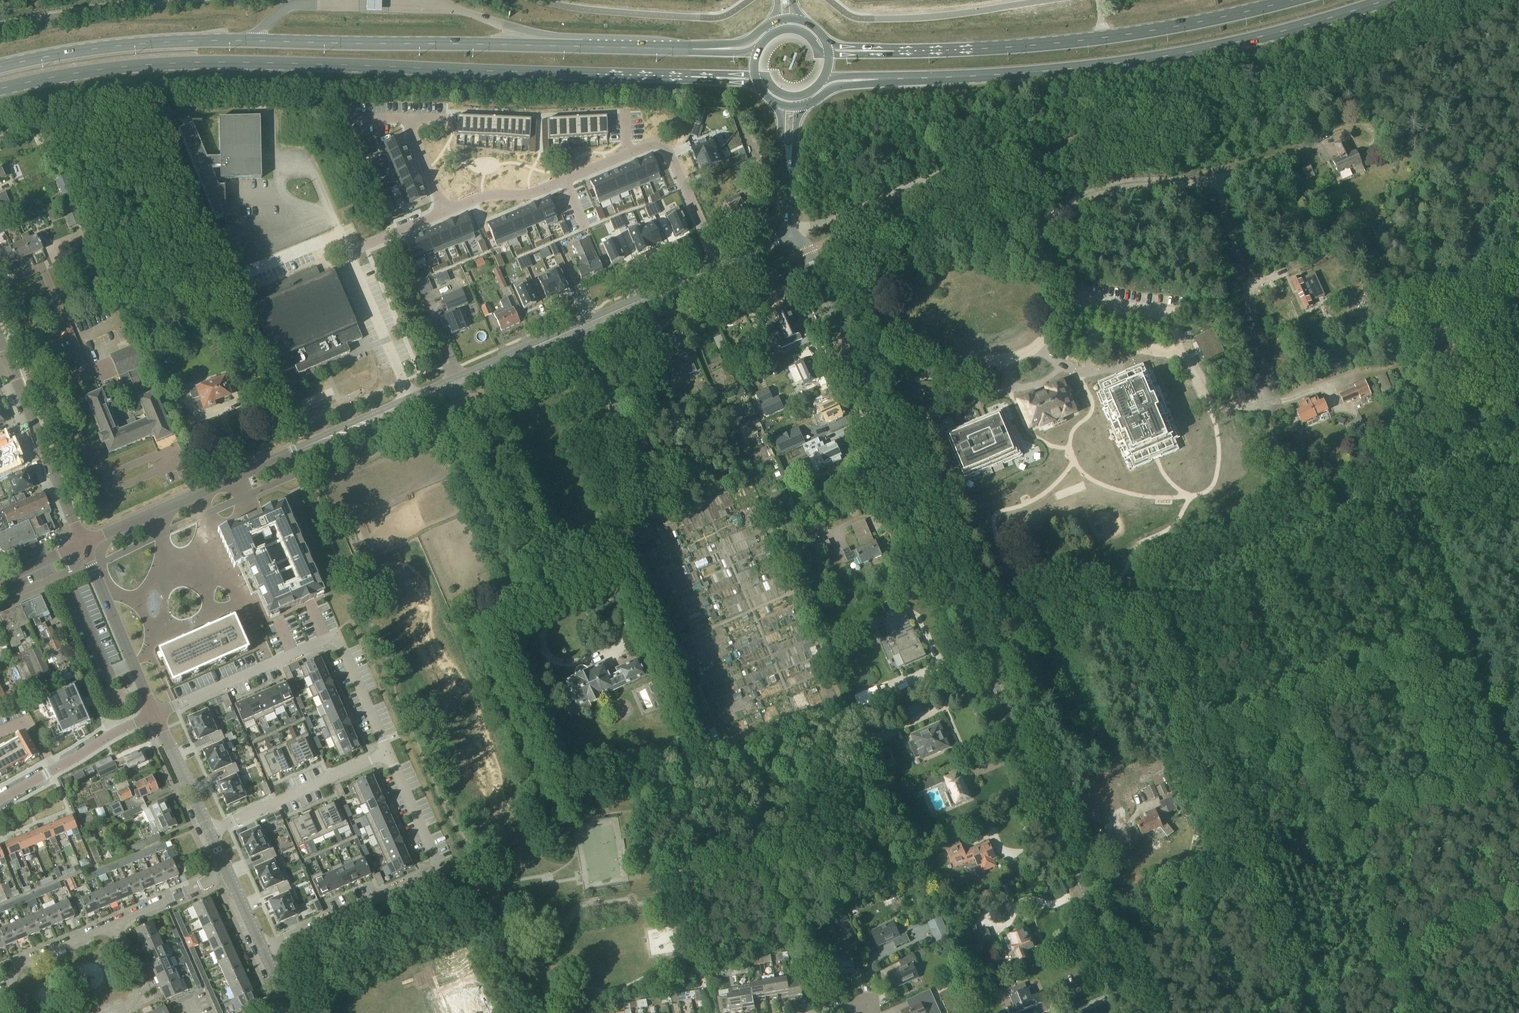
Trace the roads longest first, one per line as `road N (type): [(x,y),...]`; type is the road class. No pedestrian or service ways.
road 1 (residential): [(1137,1012),(809,250),(789,232)]
road 2 (primary): [(711,49),(218,40),(126,45),(0,67)]
road 3 (primary): [(0,89),(103,70),(225,62),(704,77)]
road 4 (tertiary): [(83,544),(719,266)]
road 5 (primary): [(872,80),(1121,66),(1250,42),(1392,0)]
road 6 (primary): [(1292,0),(1105,38),(876,51)]
road 7 (residential): [(388,753),(440,871),(263,949)]
road 8 (residential): [(155,714),(330,638),(388,753)]
road 9 (residential): [(209,832),(388,753)]
road 10 (tertiary): [(83,544),(9,366)]
road 11 (tertiary): [(155,714),(83,544)]
road 12 (residential): [(0,801),(155,714)]
road 13 (unclassified): [(945,187),(939,177),(789,232)]
road 14 (residential): [(719,266),(665,147),(629,153)]
road 15 (residential): [(112,924),(17,966),(13,984),(26,1012)]
road 16 (tertiary): [(209,832),(155,714)]
road 17 (residential): [(228,873),(112,924)]
road 18 (residential): [(564,181),(444,212)]

